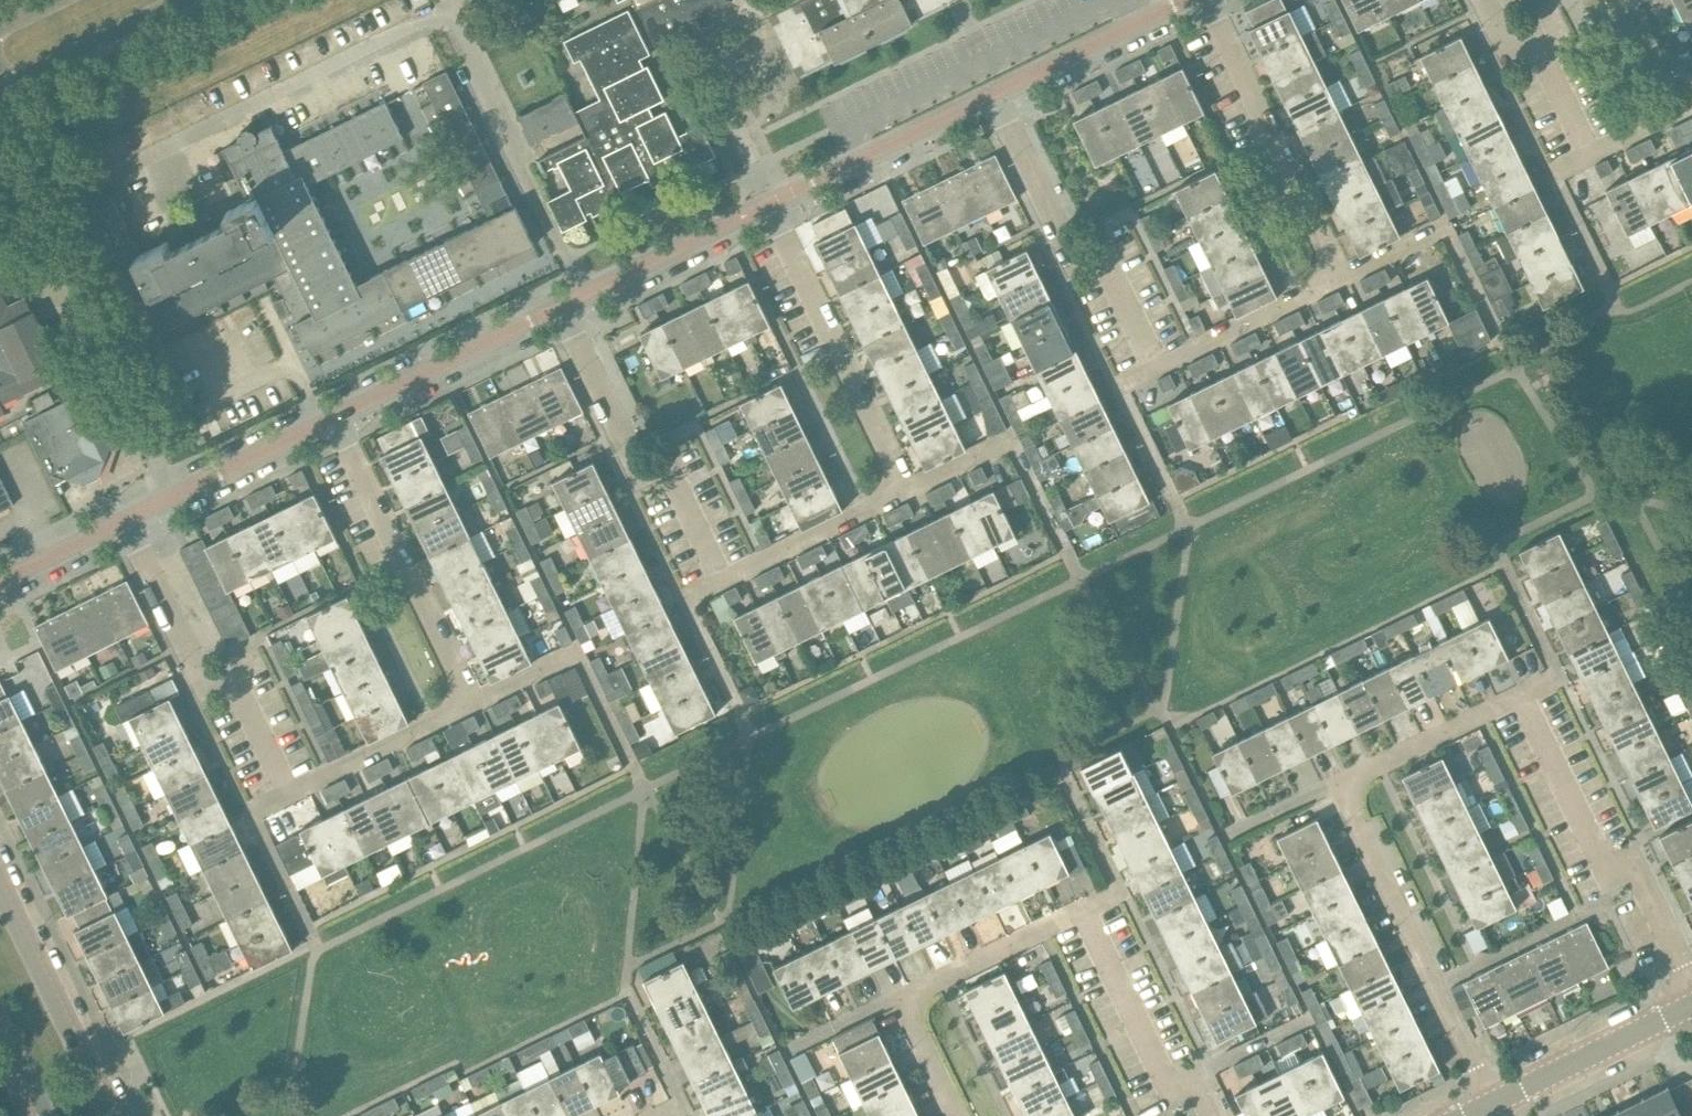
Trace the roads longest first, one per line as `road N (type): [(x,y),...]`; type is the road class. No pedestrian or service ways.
road 1 (residential): [(912,1002),(923,986),(1083,908),(1163,1076),(1202,1095),(1213,1115)]
road 2 (residential): [(1494,1102),(1352,809),(1351,787)]
road 3 (residential): [(1691,978),(1642,879),(1602,859),(1519,698)]
road 4 (residential): [(1155,365),(1089,235),(1062,229),(995,92)]
road 5 (residential): [(287,791),(232,674),(199,659),(129,518)]
road 6 (residential): [(722,574),(666,467),(633,450),(564,305)]
road 7 (residential): [(905,486),(766,204)]
road 8 (residential): [(467,701),(334,417)]
road 9 (residential): [(1337,279),(1207,0)]
road 10 (tertiary): [(119,1115),(0,886)]
road 11 (residential): [(334,417),(564,305)]
road 12 (residential): [(766,204),(995,92)]
road 13 (residential): [(129,518),(334,417)]
road 14 (residential): [(564,305),(766,204)]
road 15 (residential): [(1494,1102),(1691,1002)]
road 16 (residential): [(995,92),(1187,0)]
road 17 (residential): [(905,486),(722,574)]
road 18 (residential): [(1337,279),(1155,365)]
road 19 (residential): [(467,701),(287,791)]
road 20 (tertiary): [(0,86),(178,0)]
road 21 (residential): [(1351,787),(1366,768),(1519,698)]
road 22 (residential): [(1589,152),(1536,45),(1512,38),(1494,0)]
road 23 (residential): [(0,581),(129,518)]
road 24 (residential): [(1221,834),(1326,787),(1351,787)]
road 25 (residential): [(912,1002),(888,1001),(784,1052)]
road 26 (residential): [(1450,224),(1337,279)]
road 27 (residential): [(958,1115),(911,1020),(912,1002)]
road 28 (residential): [(578,647),(467,701)]
road 29 (residential): [(1015,435),(905,486)]

